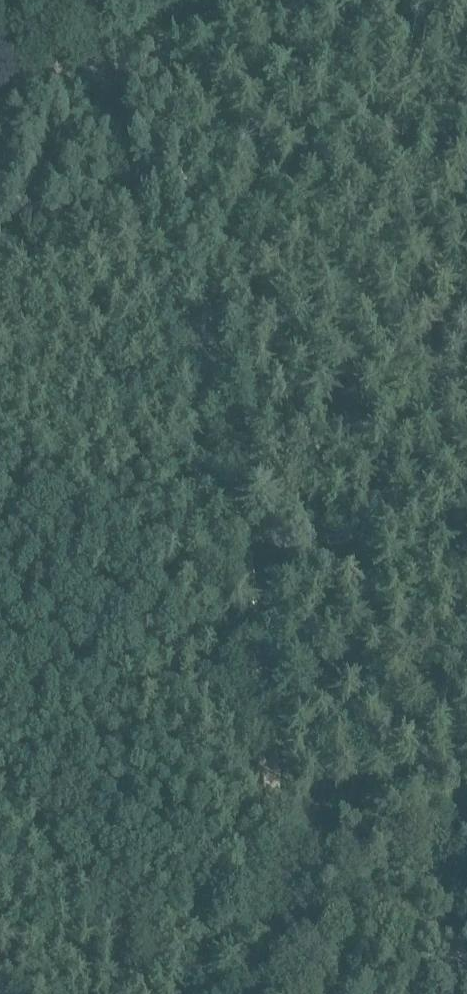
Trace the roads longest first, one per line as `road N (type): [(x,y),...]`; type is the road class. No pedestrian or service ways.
road 1 (track): [(158,0),(263,540)]
road 2 (track): [(263,540),(305,742),(274,993)]
road 3 (track): [(249,0),(0,112)]
road 4 (track): [(0,606),(106,564),(263,540)]
road 5 (track): [(263,540),(362,549),(466,506)]
road 6 (track): [(466,946),(258,915)]

